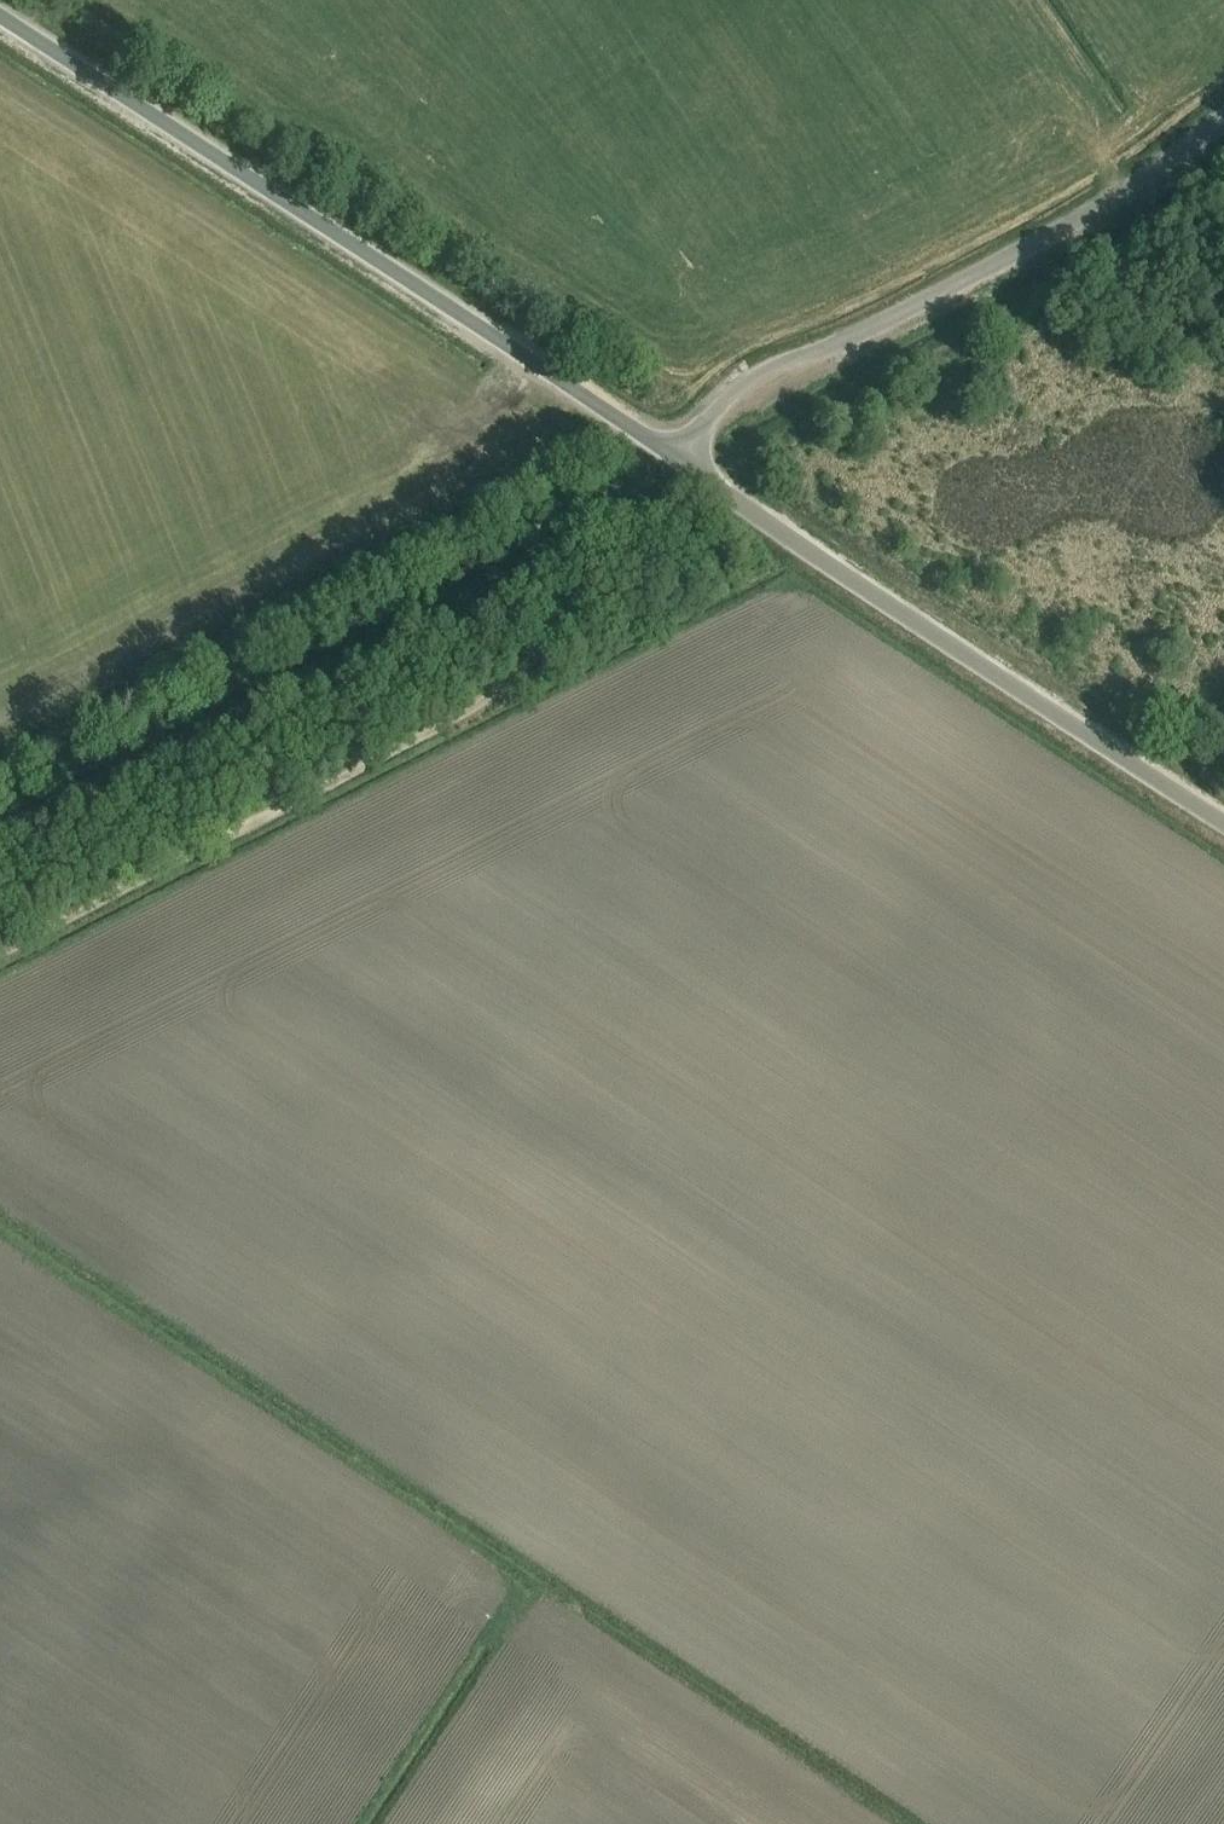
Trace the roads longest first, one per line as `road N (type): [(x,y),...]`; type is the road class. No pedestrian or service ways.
road 1 (track): [(695,473),(528,667),(461,715),(0,952)]
road 2 (unclassified): [(676,461),(0,16)]
road 3 (unclassified): [(1223,822),(676,461)]
road 4 (unclassified): [(676,461),(720,408),(766,371),(839,345),(1083,216),(1223,116)]

